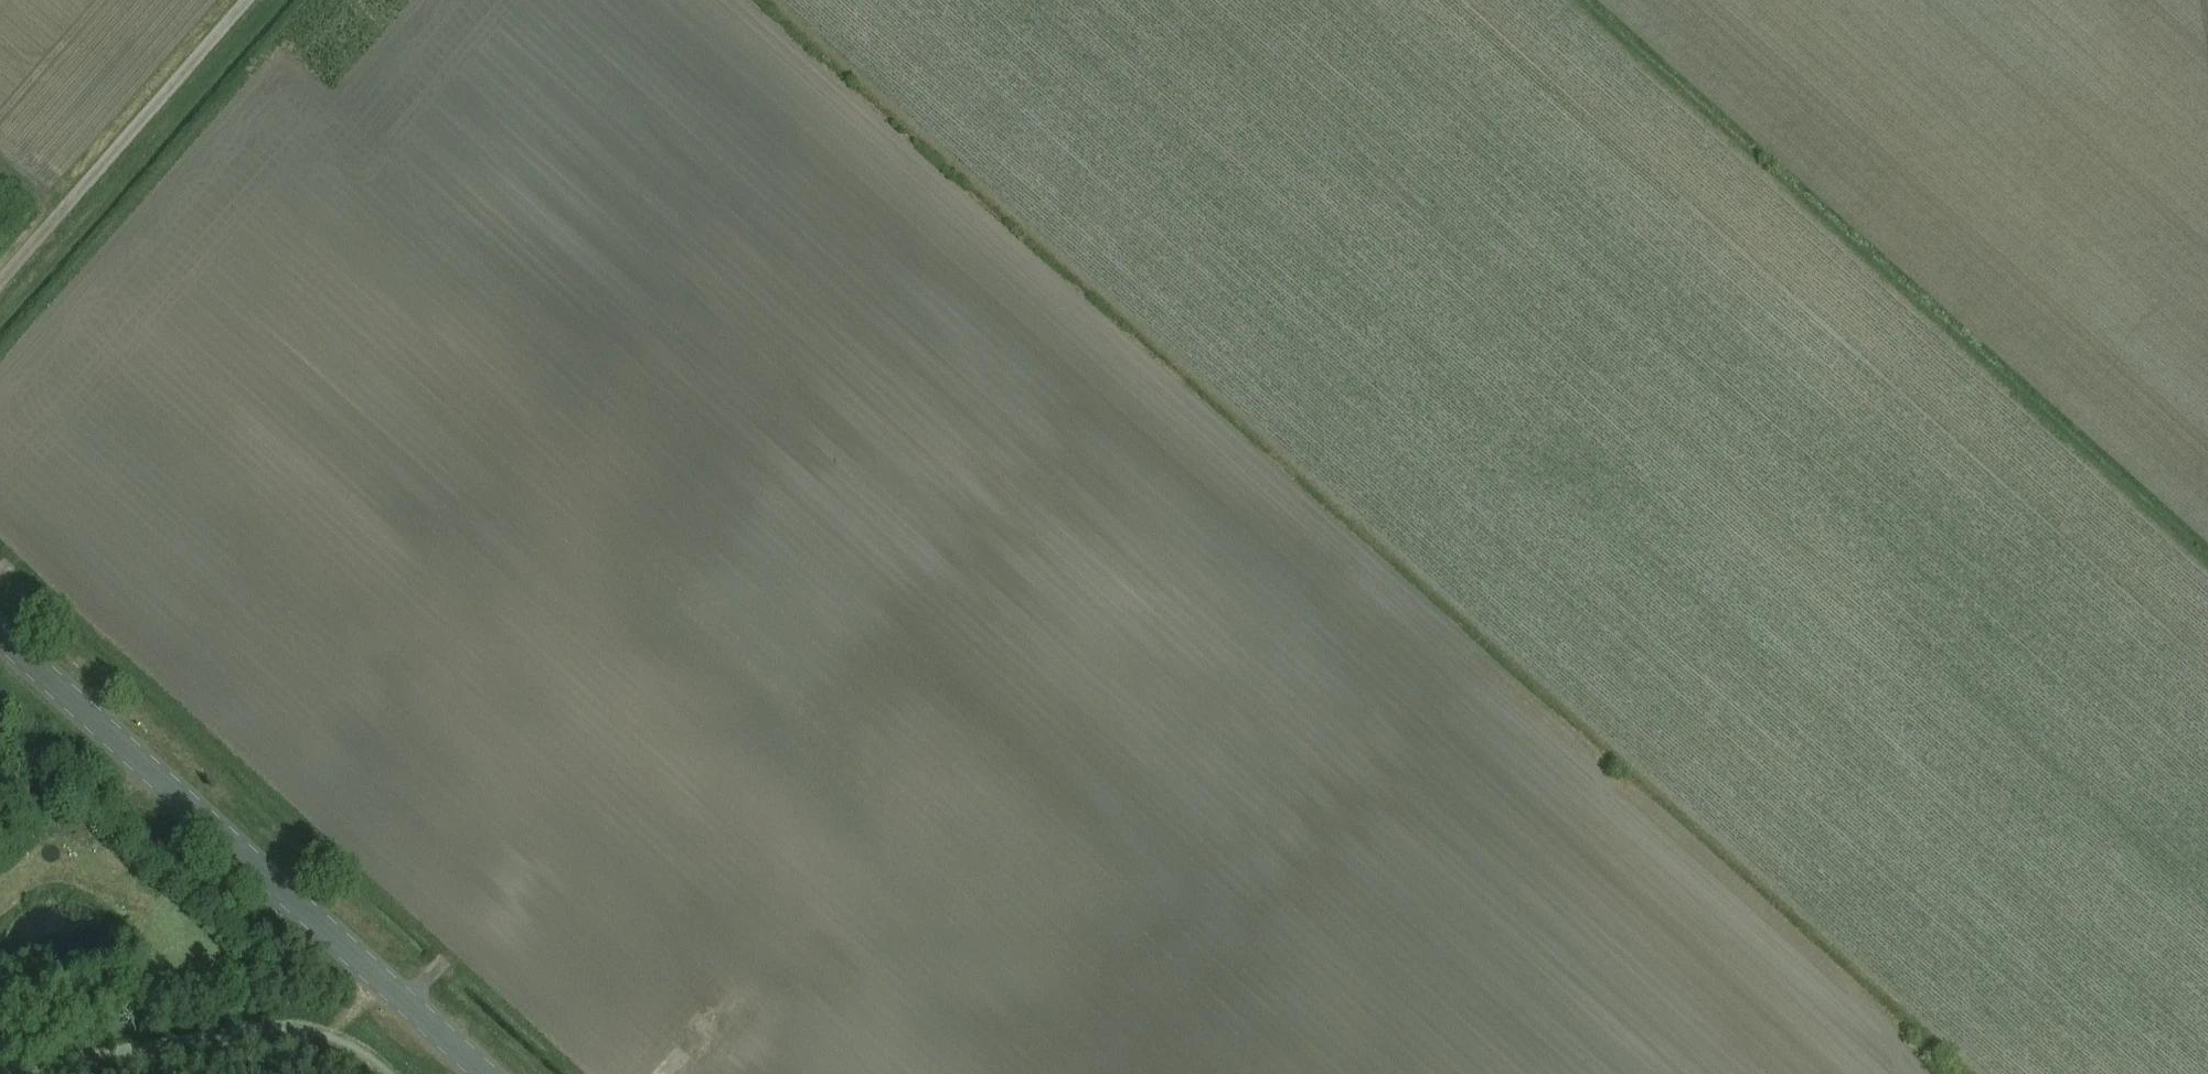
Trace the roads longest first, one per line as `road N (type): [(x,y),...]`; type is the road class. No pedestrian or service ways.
road 1 (secondary): [(486,1073),(0,636)]
road 2 (unclassified): [(0,286),(252,0)]

